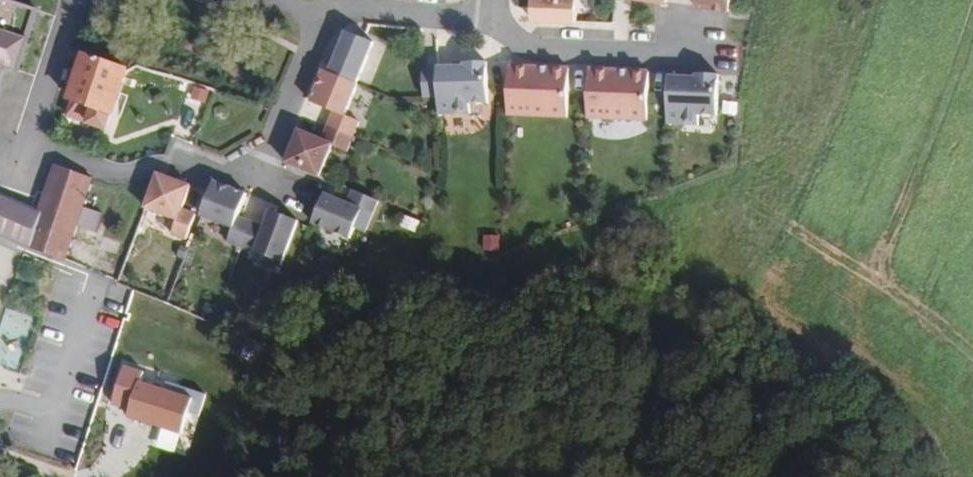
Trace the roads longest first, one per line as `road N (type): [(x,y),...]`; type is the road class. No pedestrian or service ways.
road 1 (residential): [(31,150),(116,174),(197,167),(257,184)]
road 2 (residential): [(493,15),(533,49),(700,62)]
road 3 (residential): [(321,25),(362,8),(493,15)]
road 4 (residential): [(321,25),(257,184)]

